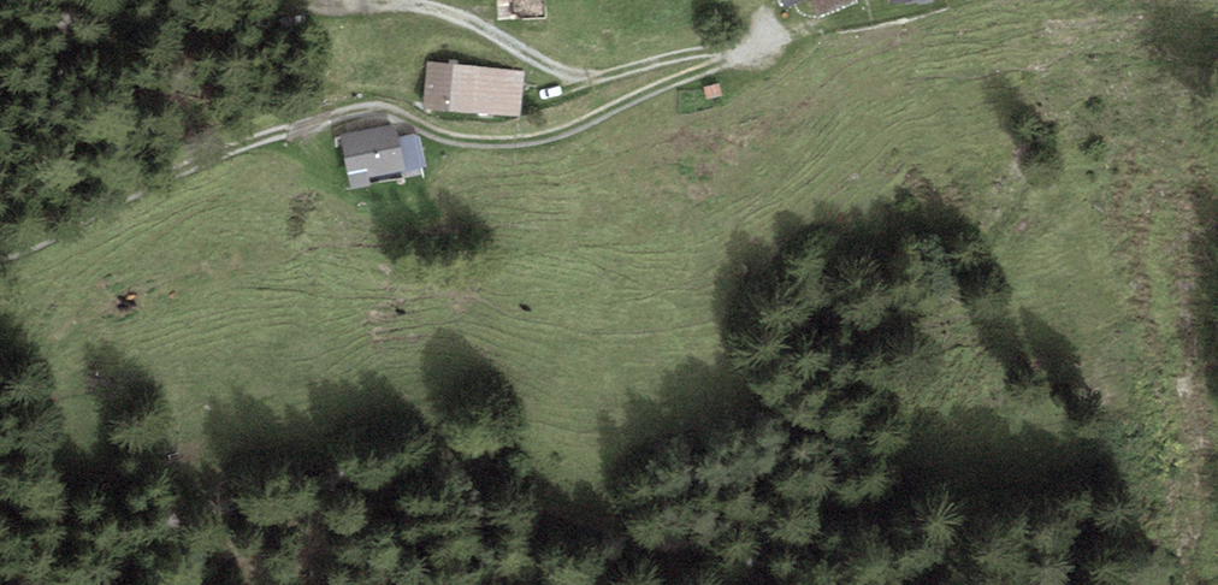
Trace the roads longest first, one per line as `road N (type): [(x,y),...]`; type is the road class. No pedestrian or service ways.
road 1 (track): [(0,256),(246,141),(362,107),(452,137),(528,139),(817,26),(946,0)]
road 2 (track): [(354,2),(415,2),(468,17),(571,74),(755,50)]

